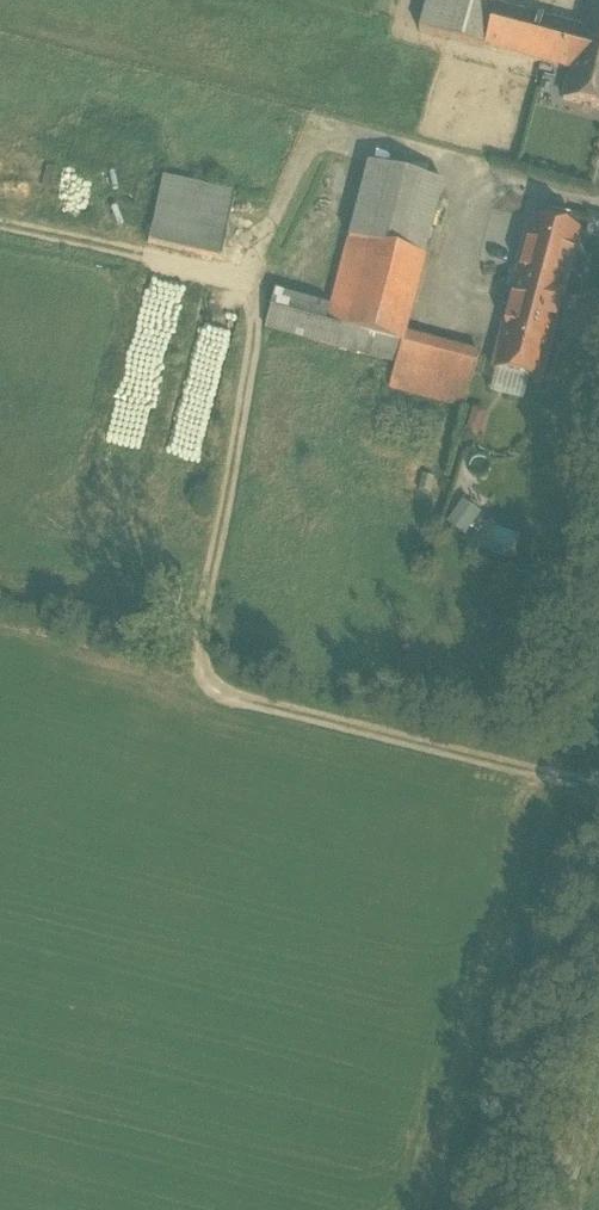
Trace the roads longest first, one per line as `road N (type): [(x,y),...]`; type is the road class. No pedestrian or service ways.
road 1 (track): [(0,223),(261,277)]
road 2 (unclassified): [(560,1209),(598,1056)]

